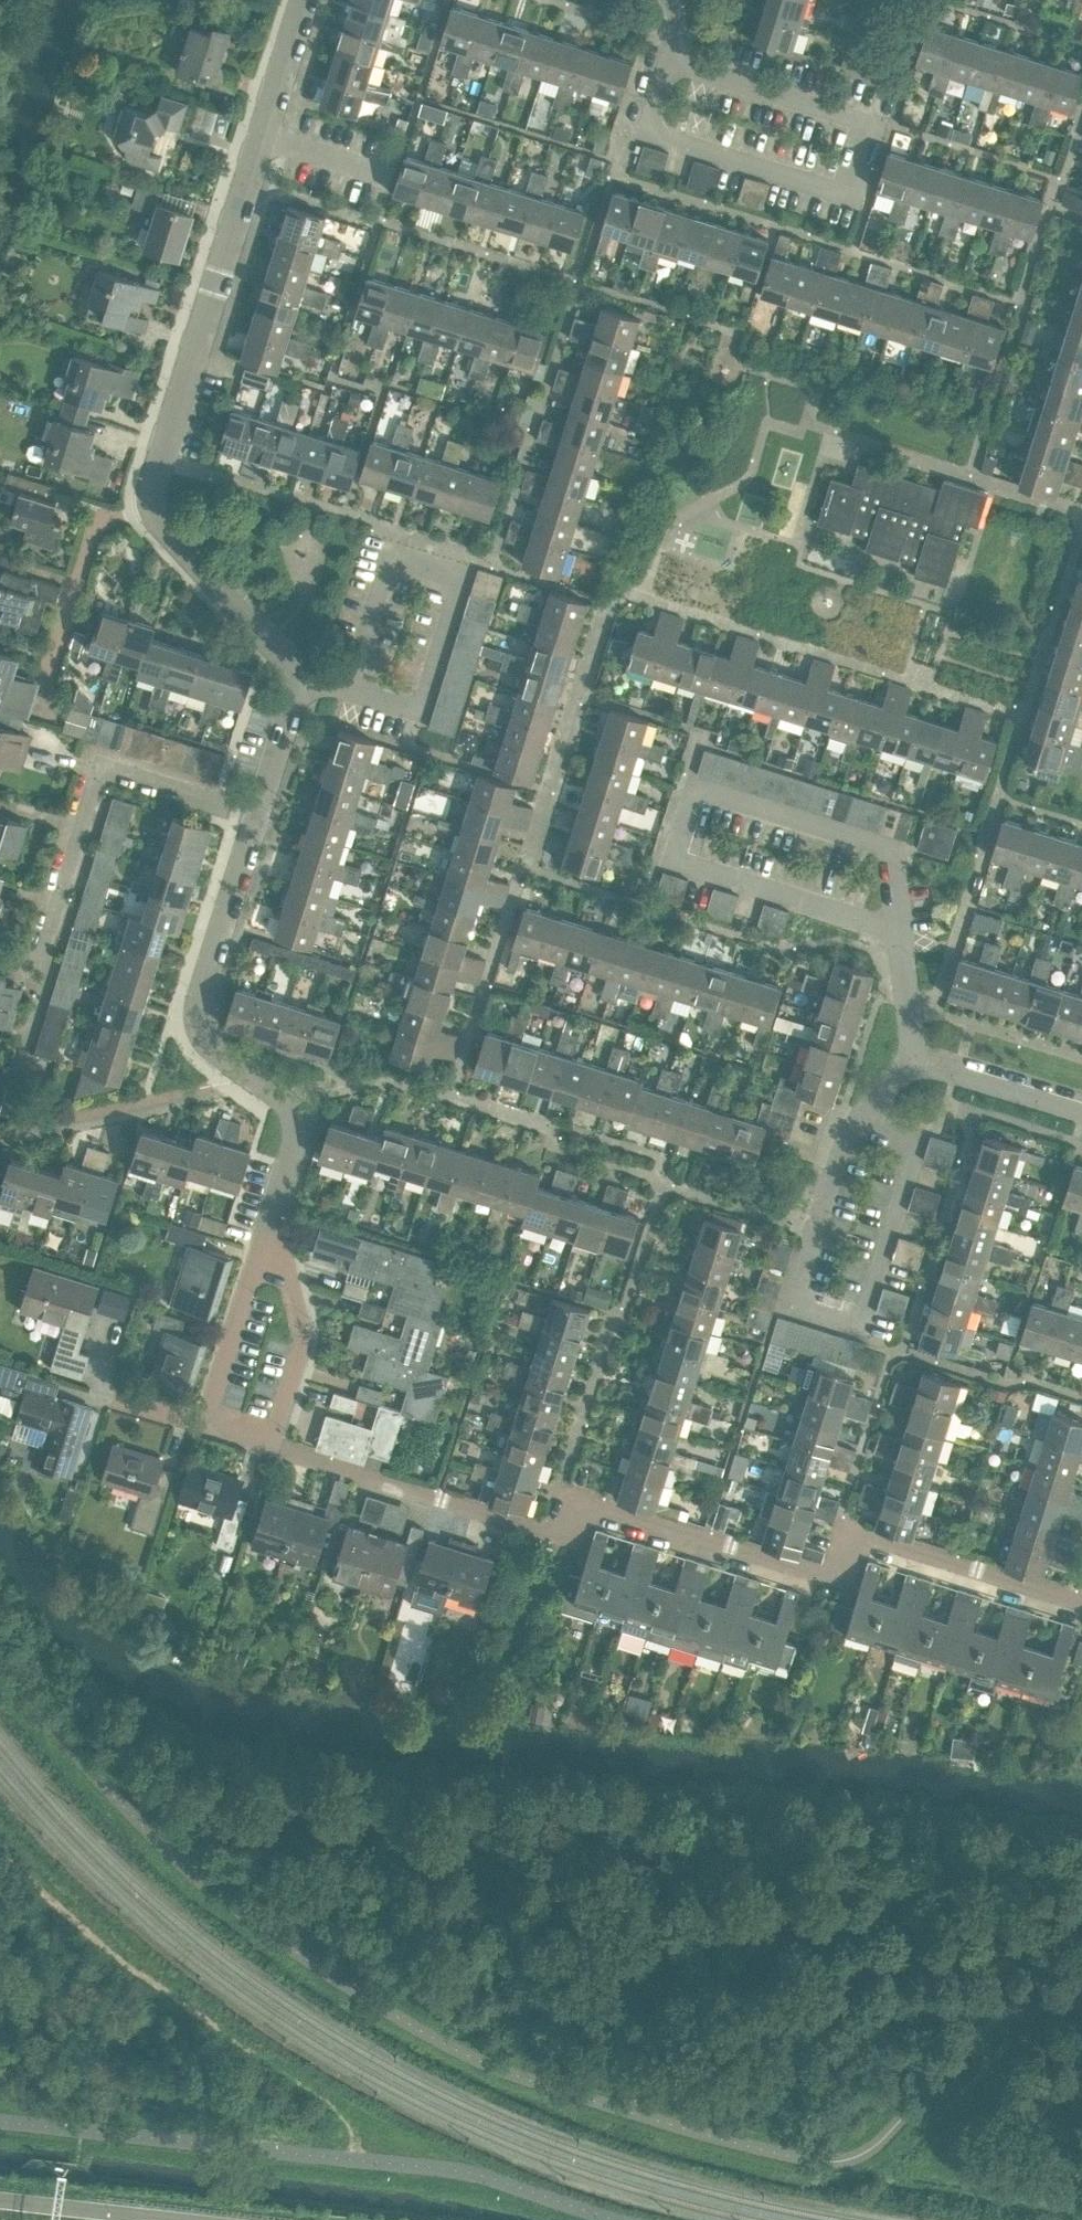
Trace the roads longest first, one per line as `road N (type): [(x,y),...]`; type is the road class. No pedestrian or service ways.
road 1 (residential): [(823,1574),(598,1508),(584,1507),(557,1526),(529,1527),(272,1444)]
road 2 (residential): [(680,60),(665,68),(651,116),(657,134),(852,196),(869,125),(697,72)]
road 3 (residential): [(146,498),(302,0)]
road 4 (residential): [(272,1221),(294,1112),(232,1065),(208,1040),(195,1009),(256,816)]
road 5 (residential): [(849,1123),(915,1142),(861,1326),(792,1303),(815,1228)]
road 6 (residential): [(34,984),(98,769),(256,816)]
road 7 (residential): [(256,816),(300,680),(146,498)]
road 8 (residential): [(900,931),(892,850),(701,793),(679,862)]
road 9 (residential): [(823,1574),(850,1538),(866,1535),(1081,1596)]
road 10 (residential): [(679,862),(900,931)]
road 11 (residential): [(272,1444),(303,1340),(272,1221)]
road 12 (residential): [(205,1424),(272,1221)]
road 13 (residential): [(49,673),(92,530),(146,498)]
road 14 (residential): [(1081,1113),(914,1055)]
road 15 (residential): [(914,1055),(900,931)]

